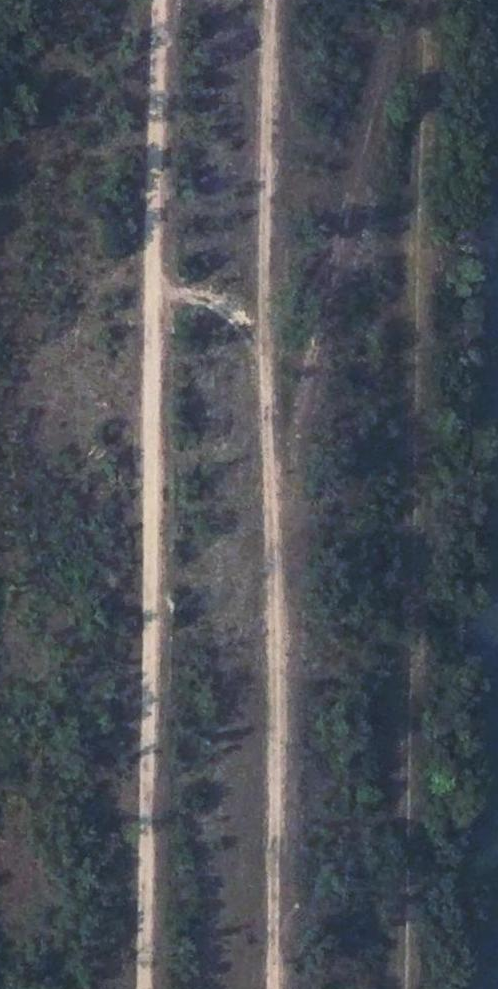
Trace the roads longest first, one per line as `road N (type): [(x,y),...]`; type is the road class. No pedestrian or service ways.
road 1 (track): [(272,0),(261,348),(277,639),(268,988)]
road 2 (track): [(142,988),(158,0)]
road 3 (track): [(273,484),(294,431),(385,41),(416,14)]
road 4 (track): [(261,348),(226,313),(175,293),(150,271)]

